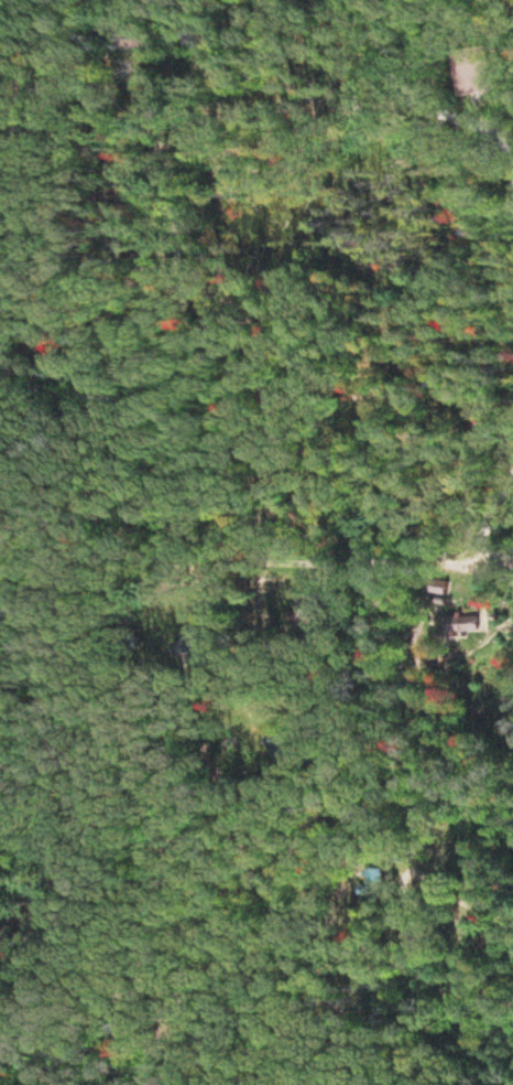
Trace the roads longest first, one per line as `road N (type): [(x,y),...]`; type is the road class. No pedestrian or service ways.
road 1 (residential): [(512,362),(251,380)]
road 2 (residential): [(285,106),(175,58),(173,32)]

